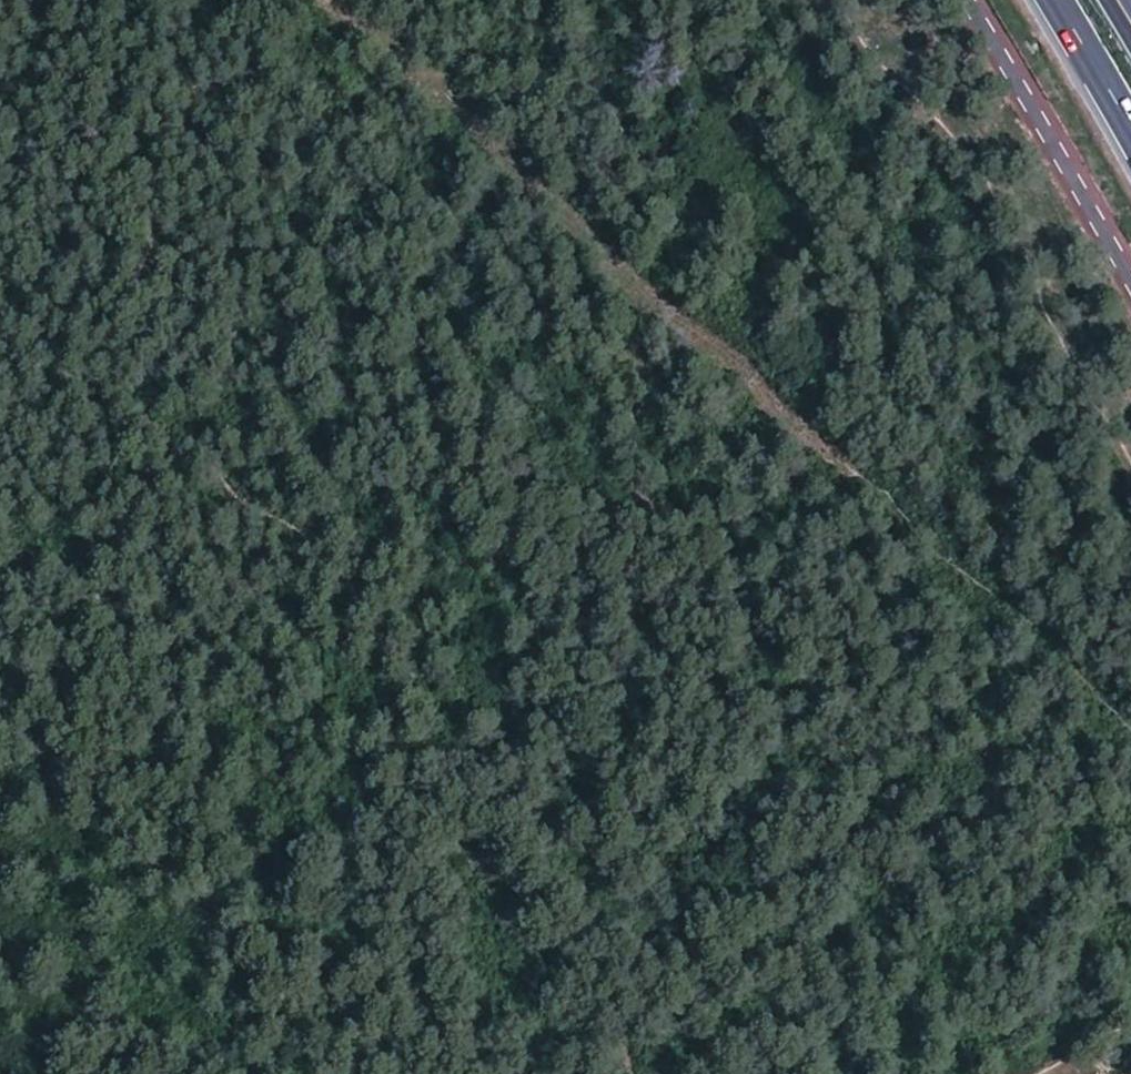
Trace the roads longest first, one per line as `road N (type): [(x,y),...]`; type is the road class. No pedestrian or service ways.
road 1 (residential): [(1130,277),(969,0)]
road 2 (primary): [(1051,0),(1130,135)]

